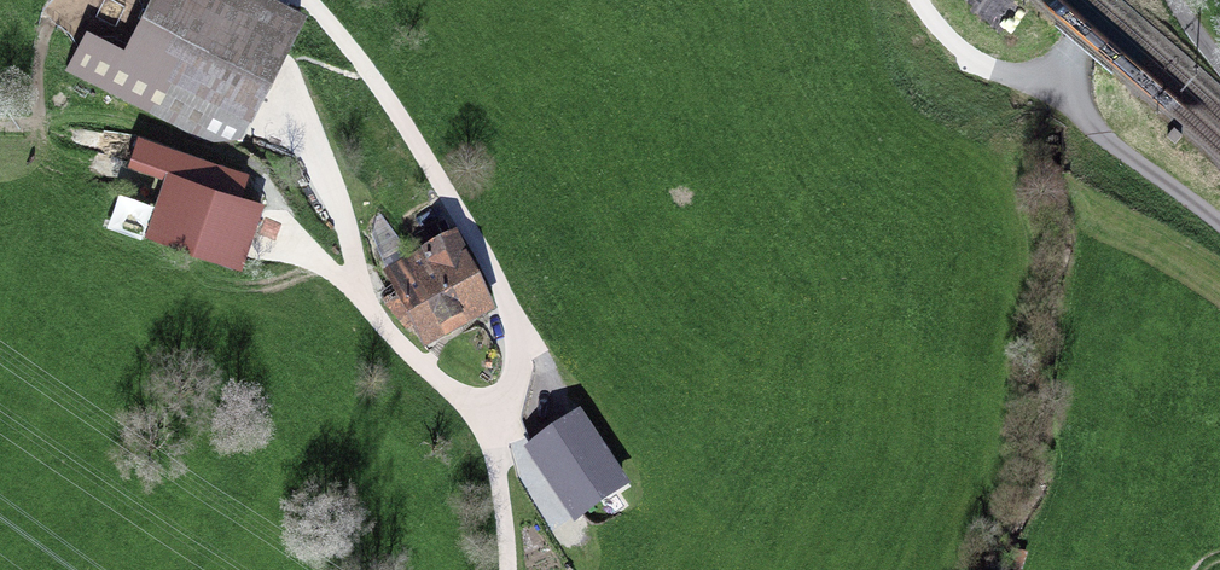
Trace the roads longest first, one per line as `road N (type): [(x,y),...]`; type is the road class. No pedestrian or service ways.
road 1 (track): [(0,116),(116,116),(239,159),(414,356),(495,401)]
road 2 (track): [(495,401),(516,333),(390,99),(310,0)]
road 3 (unclassified): [(1083,0),(1058,83),(1219,221)]
road 4 (track): [(500,569),(495,401)]
road 5 (track): [(922,0),(943,34),(1016,79),(1058,83)]

